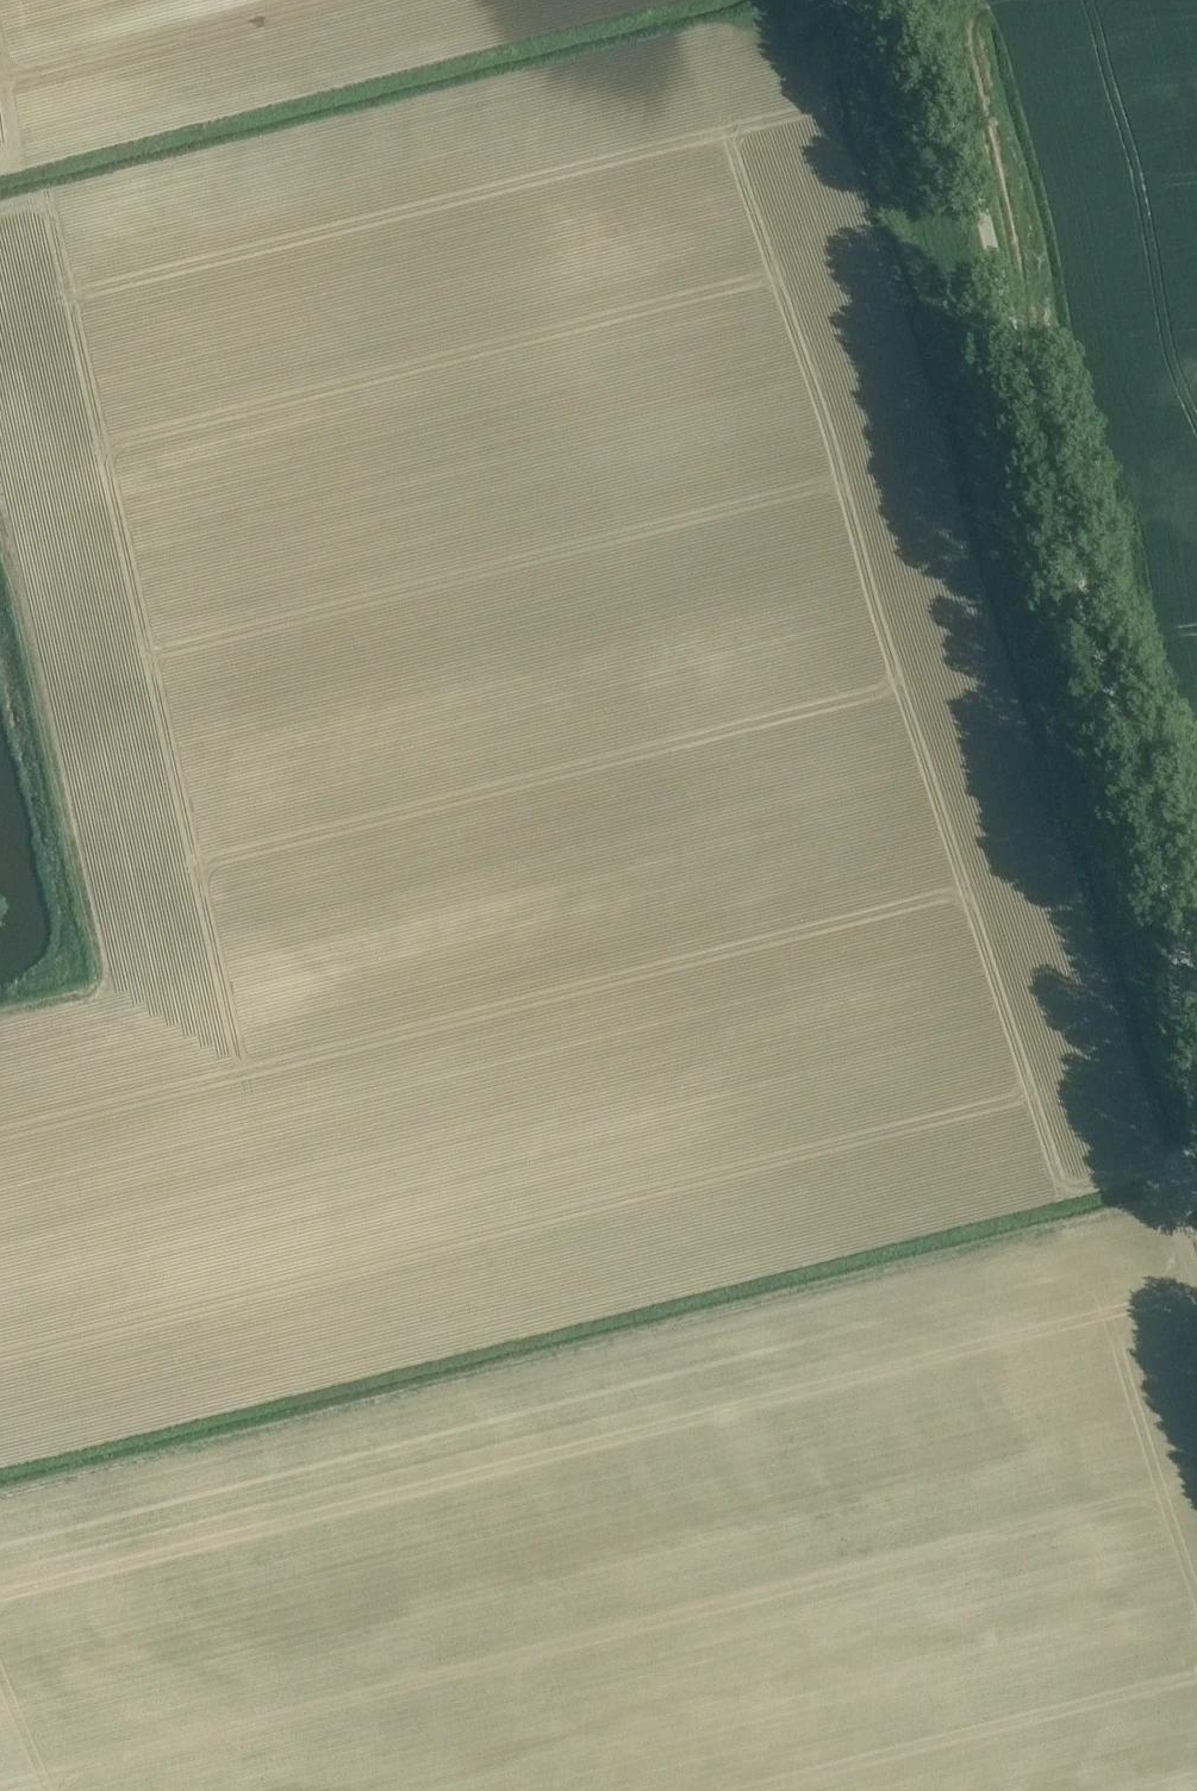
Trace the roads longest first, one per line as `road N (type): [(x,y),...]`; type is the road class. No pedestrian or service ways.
road 1 (unclassified): [(1196,981),(1063,535),(966,151),(911,0)]

